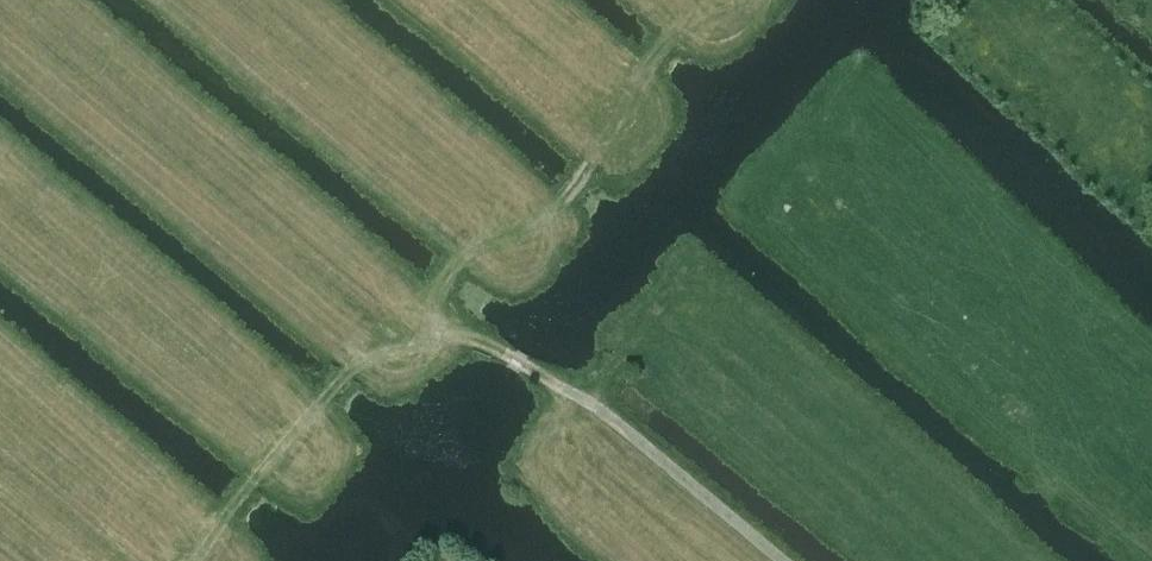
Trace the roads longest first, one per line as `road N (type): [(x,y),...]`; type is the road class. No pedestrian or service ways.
road 1 (track): [(781,560),(613,420),(538,368),(460,340),(433,306),(453,260),(559,199),(607,139),(649,60),(686,20),(726,0)]
road 2 (track): [(460,340),(388,352),(348,373),(196,560)]

